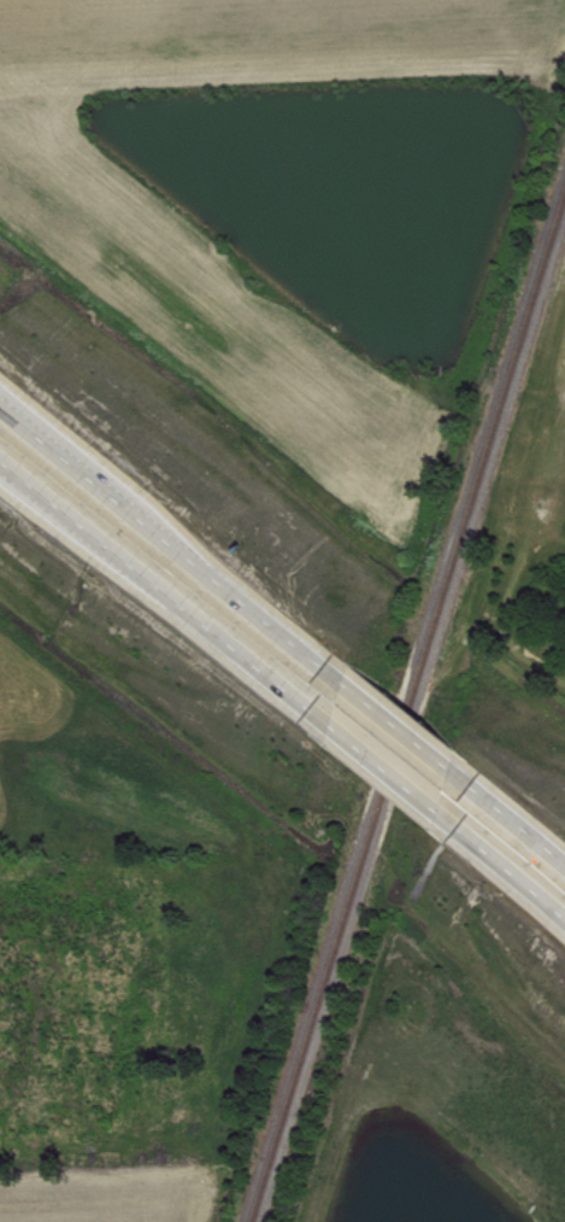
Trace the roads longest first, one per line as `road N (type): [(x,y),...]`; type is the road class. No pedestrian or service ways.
road 1 (motorway): [(332,668),(0,404)]
road 2 (motorway): [(0,448),(322,708)]
road 3 (motorway): [(460,773),(332,668)]
road 4 (motorway): [(322,708),(448,813)]
road 5 (motorway): [(448,813),(564,908)]
road 6 (motorway): [(564,861),(460,773)]

